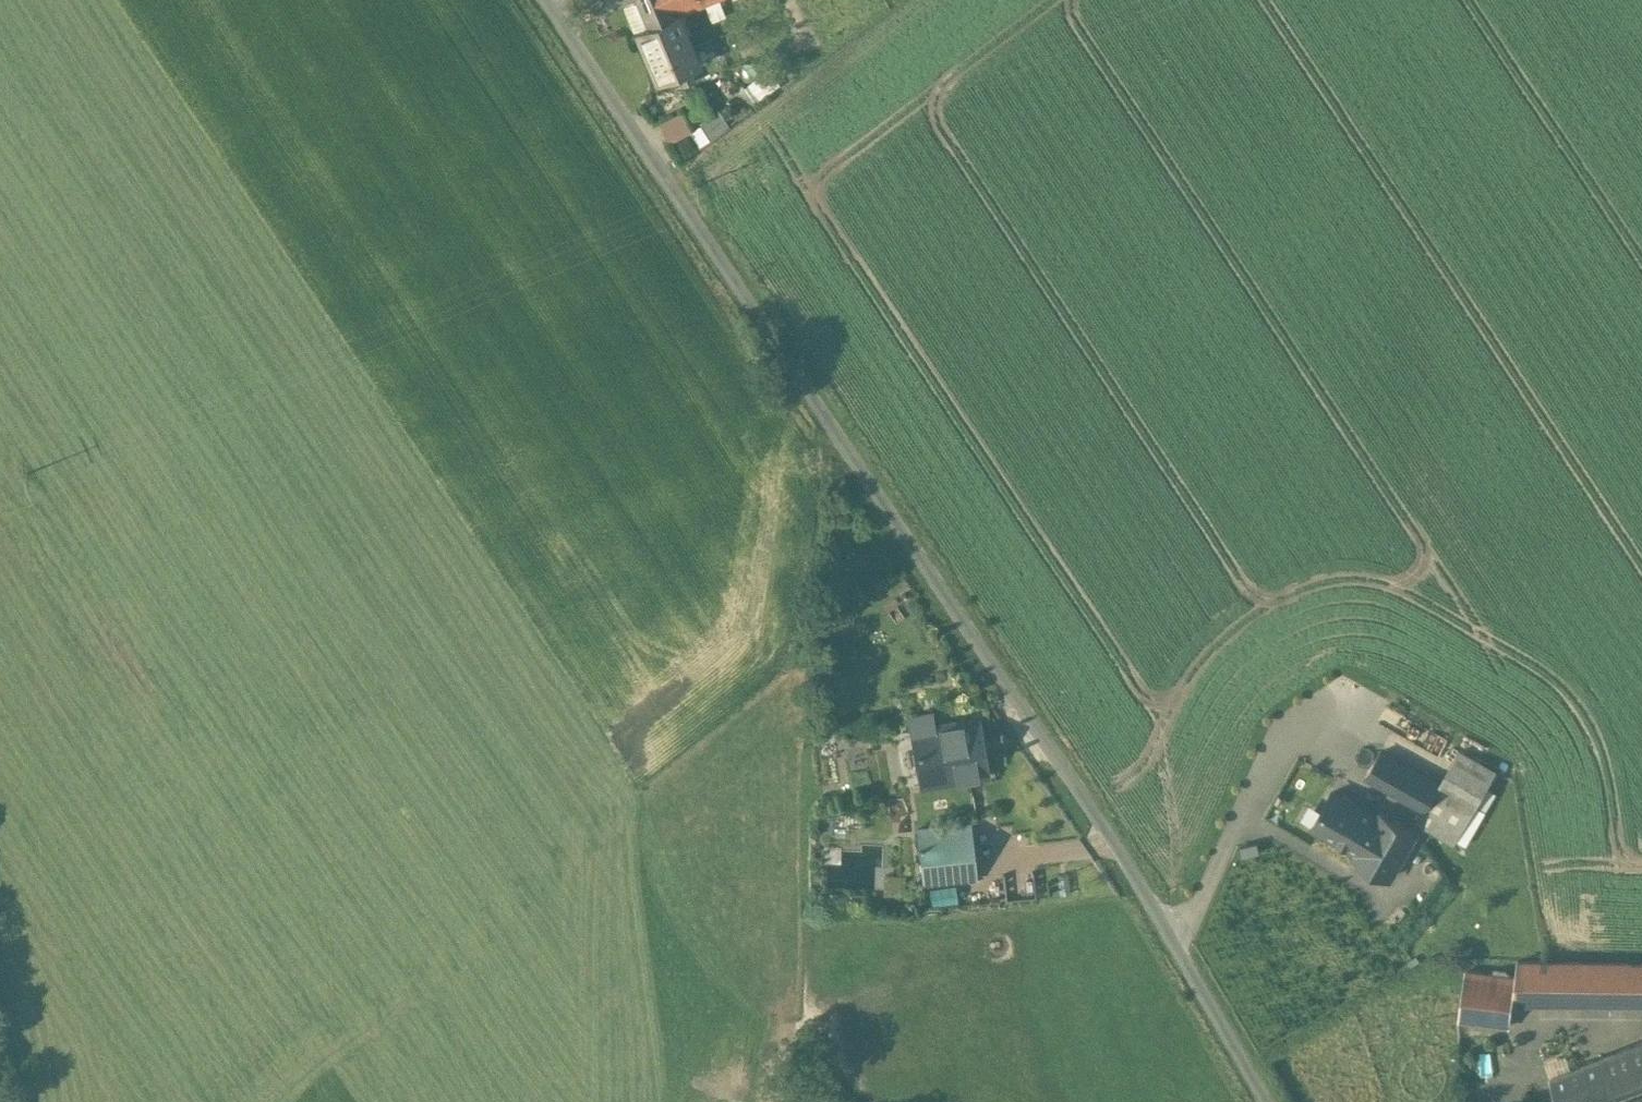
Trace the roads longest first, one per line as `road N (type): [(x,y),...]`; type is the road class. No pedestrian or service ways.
road 1 (unclassified): [(1267,1101),(1153,903),(550,0)]

